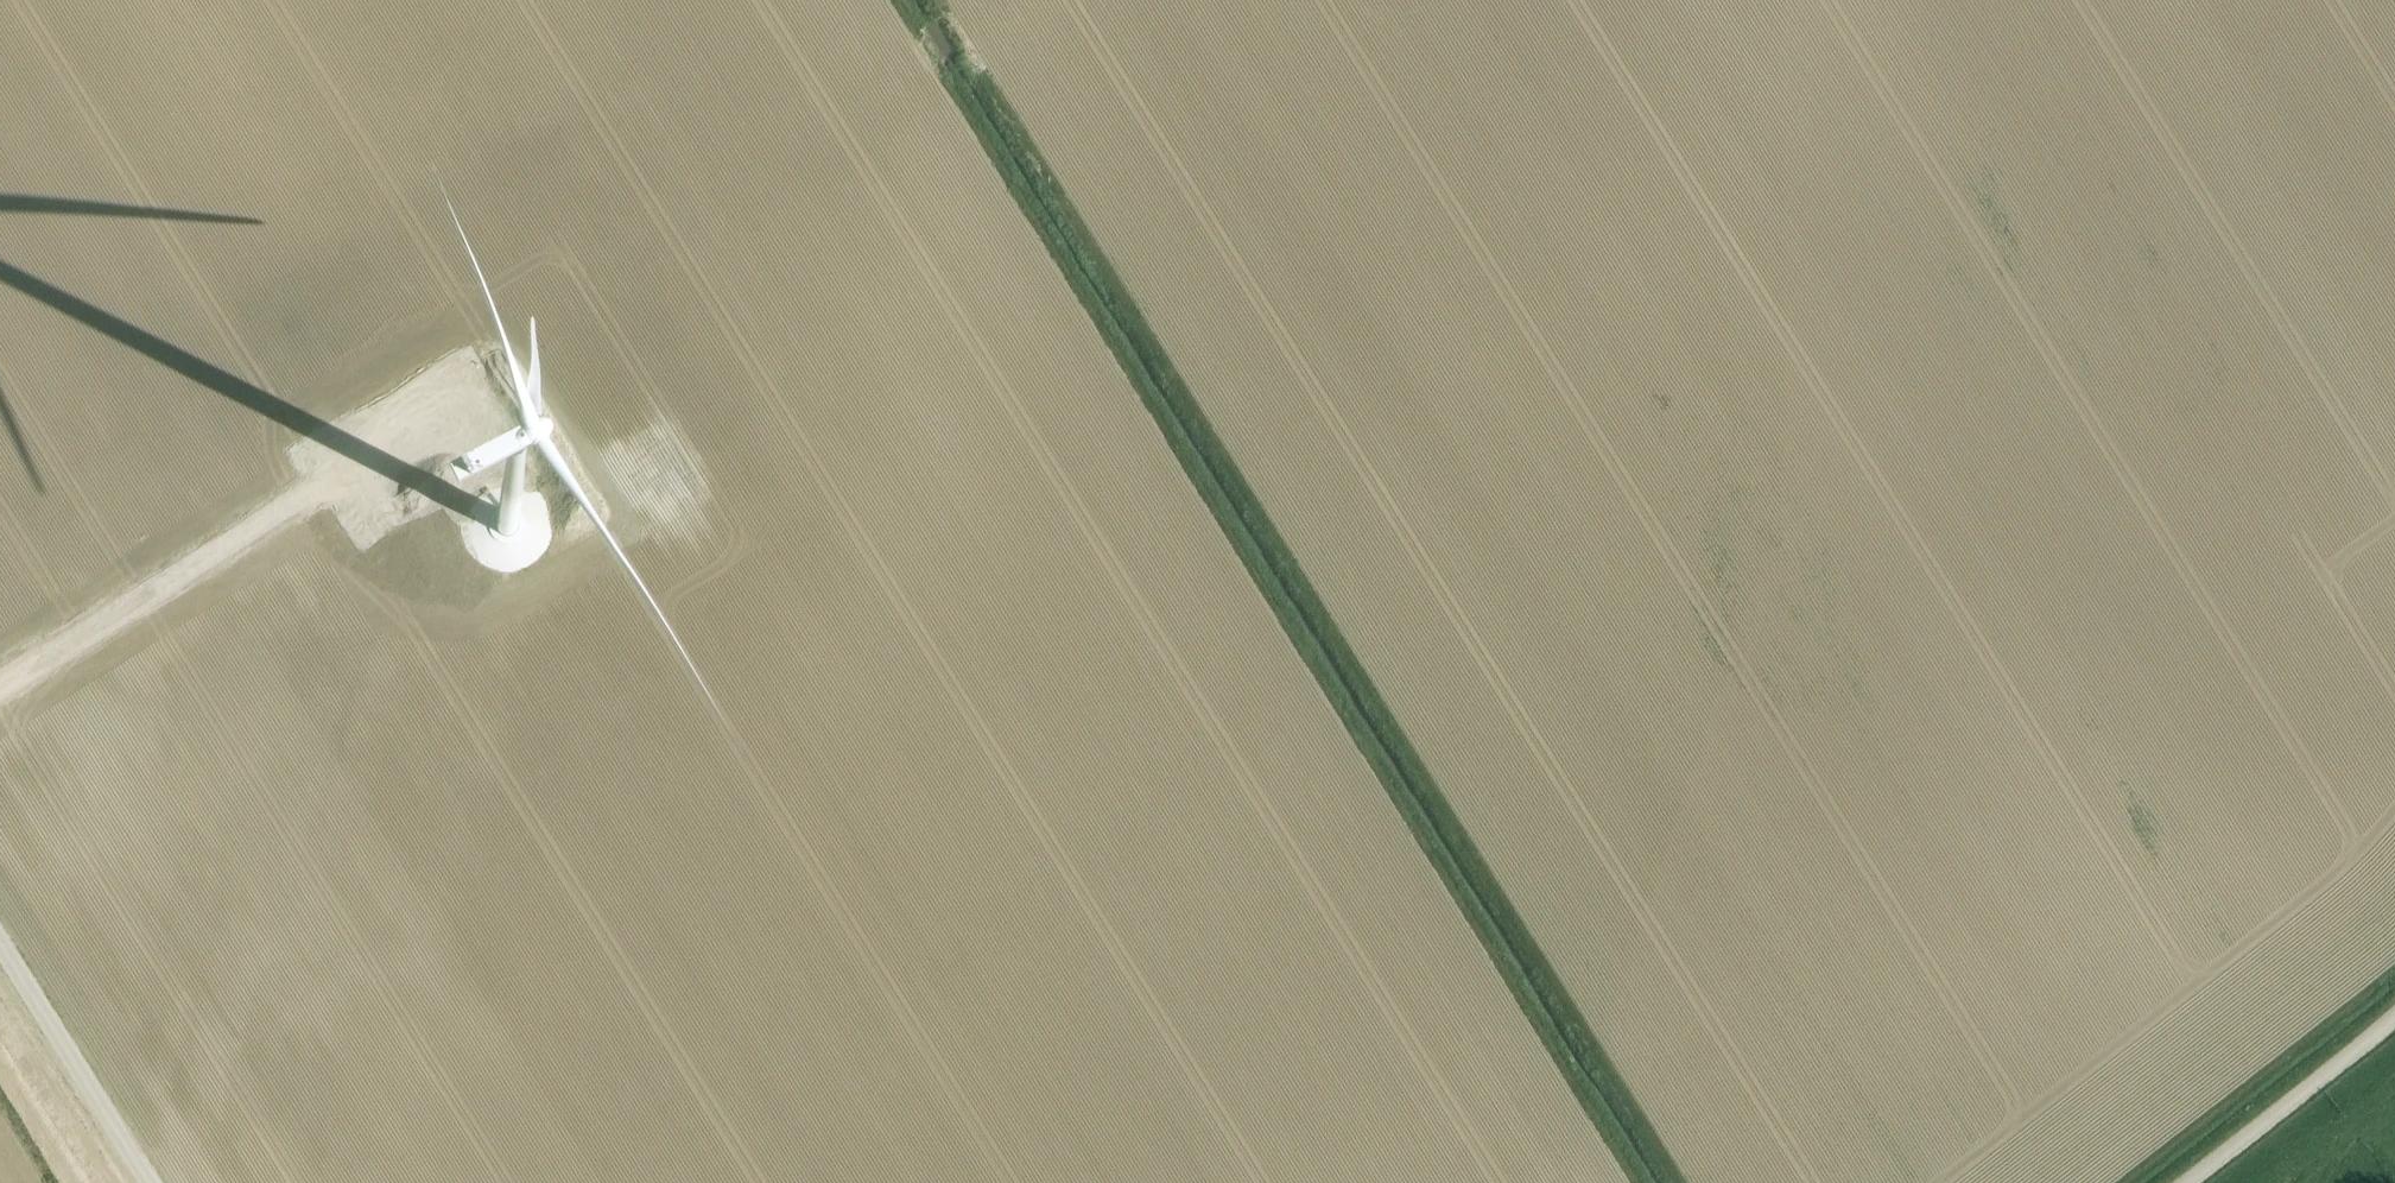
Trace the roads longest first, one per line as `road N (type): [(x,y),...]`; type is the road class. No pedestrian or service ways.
road 1 (unclassified): [(153,1182),(0,939)]
road 2 (unclassified): [(2185,1182),(2394,1021)]

